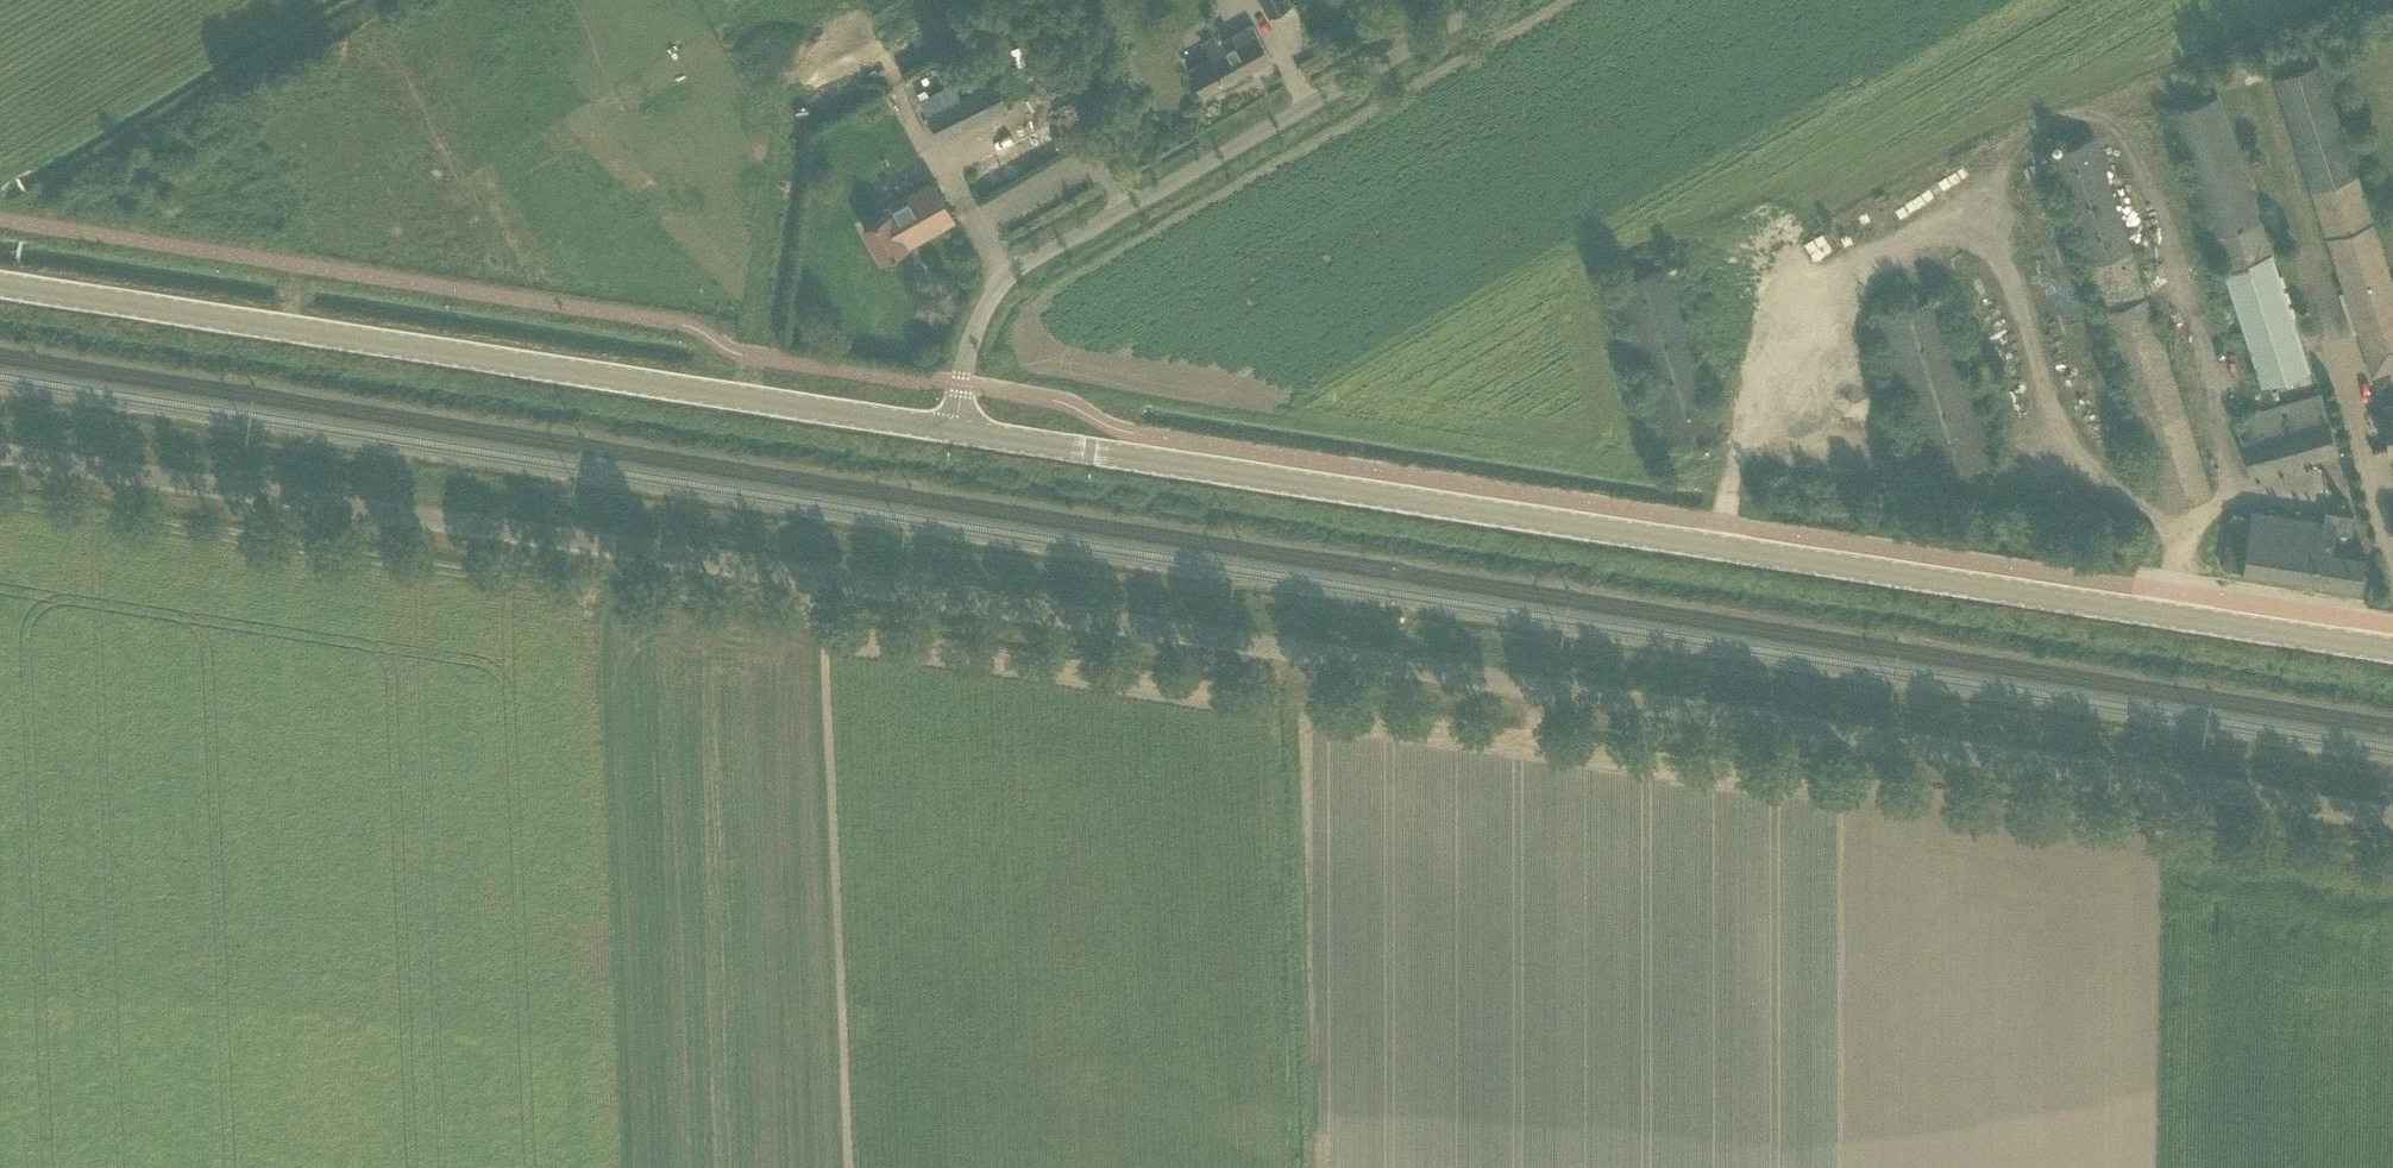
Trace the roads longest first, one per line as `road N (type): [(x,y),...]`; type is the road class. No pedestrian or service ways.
road 1 (unclassified): [(2392,815),(0,459)]
road 2 (tertiary): [(2392,651),(954,431)]
road 3 (tertiary): [(954,431),(0,285)]
road 4 (unclassified): [(954,431),(970,342),(985,308),(1025,265),(1497,0)]

